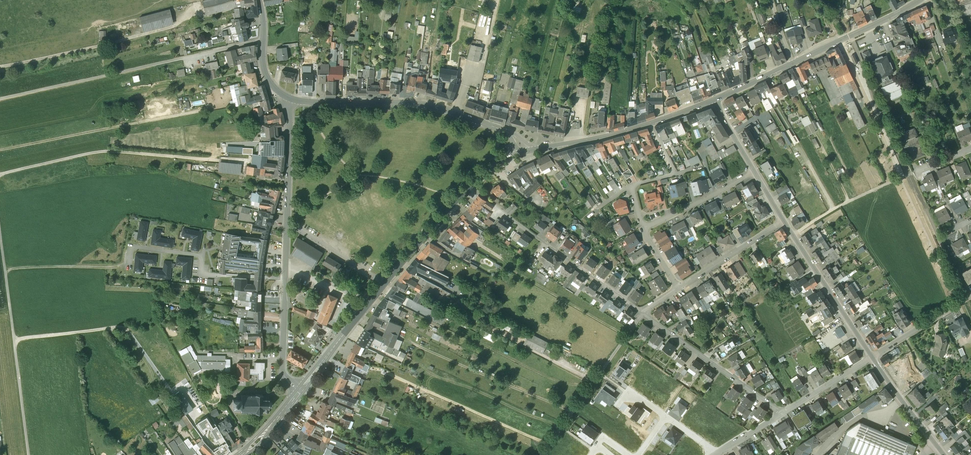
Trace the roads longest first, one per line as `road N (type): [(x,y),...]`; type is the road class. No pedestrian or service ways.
road 1 (tertiary): [(523,152),(470,186),(301,391)]
road 2 (residential): [(301,391),(283,370),(293,99)]
road 3 (unclassified): [(523,152),(502,129),(430,105),(293,99)]
road 4 (track): [(0,154),(201,114),(227,98)]
road 5 (tertiary): [(920,0),(713,100)]
road 6 (track): [(29,454),(0,227)]
road 7 (track): [(222,49),(0,99)]
road 8 (track): [(0,179),(107,154),(218,164)]
road 9 (track): [(15,340),(129,328),(167,350),(186,383)]
road 10 (track): [(0,70),(182,27)]
road 11 (residential): [(495,205),(642,314)]
road 12 (track): [(573,413),(410,342)]
road 13 (track): [(626,336),(478,244)]
road 14 (track): [(543,454),(642,314)]
road 15 (residential): [(642,314),(781,414)]
road 16 (tertiary): [(873,357),(784,221)]
road 17 (track): [(595,382),(468,317)]
road 18 (track): [(900,177),(959,304)]
road 19 (tertiary): [(651,124),(523,152)]
road 20 (residential): [(643,227),(755,171)]
road 21 (residential): [(679,288),(784,221)]
road 22 (track): [(129,268),(7,273)]
road 23 (track): [(900,177),(793,235)]

